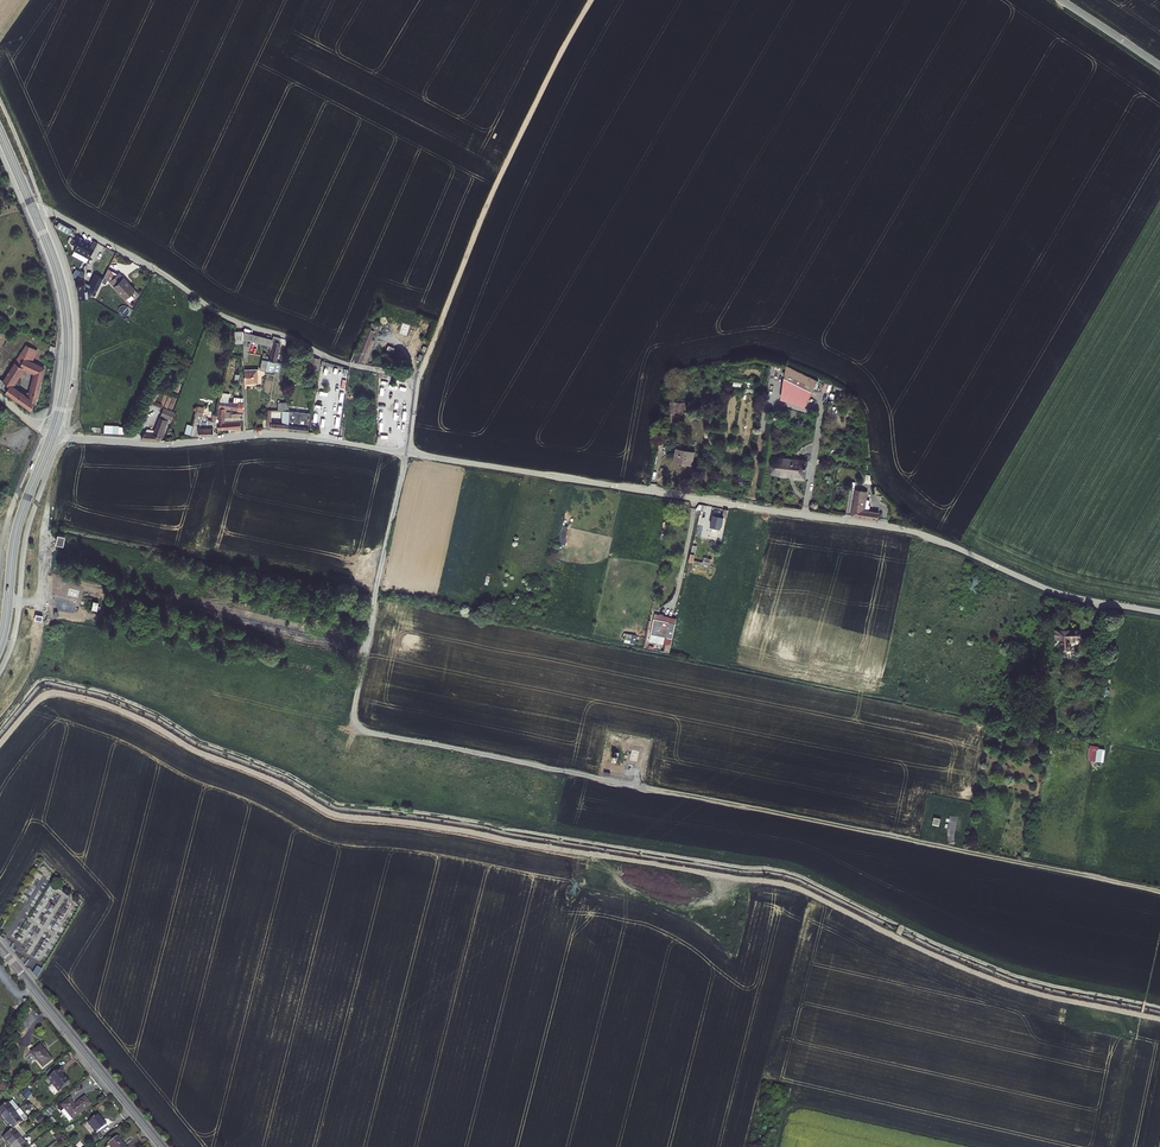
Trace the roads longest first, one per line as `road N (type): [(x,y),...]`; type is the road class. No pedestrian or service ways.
road 1 (track): [(1159,891),(355,724),(418,381),(540,88),(589,0)]
road 2 (track): [(0,745),(36,702),(56,692),(79,696),(330,810),(790,883),(979,973),(1142,1015)]
road 3 (unclassified): [(406,454),(904,530),(1056,592),(1159,612)]
road 4 (residential): [(53,434),(153,445),(286,435),(406,454)]
road 5 (secondary): [(53,434),(68,370),(66,305),(0,133)]
road 6 (secondary): [(163,1146),(0,947)]
road 7 (track): [(778,1146),(794,1105),(981,1146)]
road 8 (secondary): [(0,645),(16,531),(53,434)]

